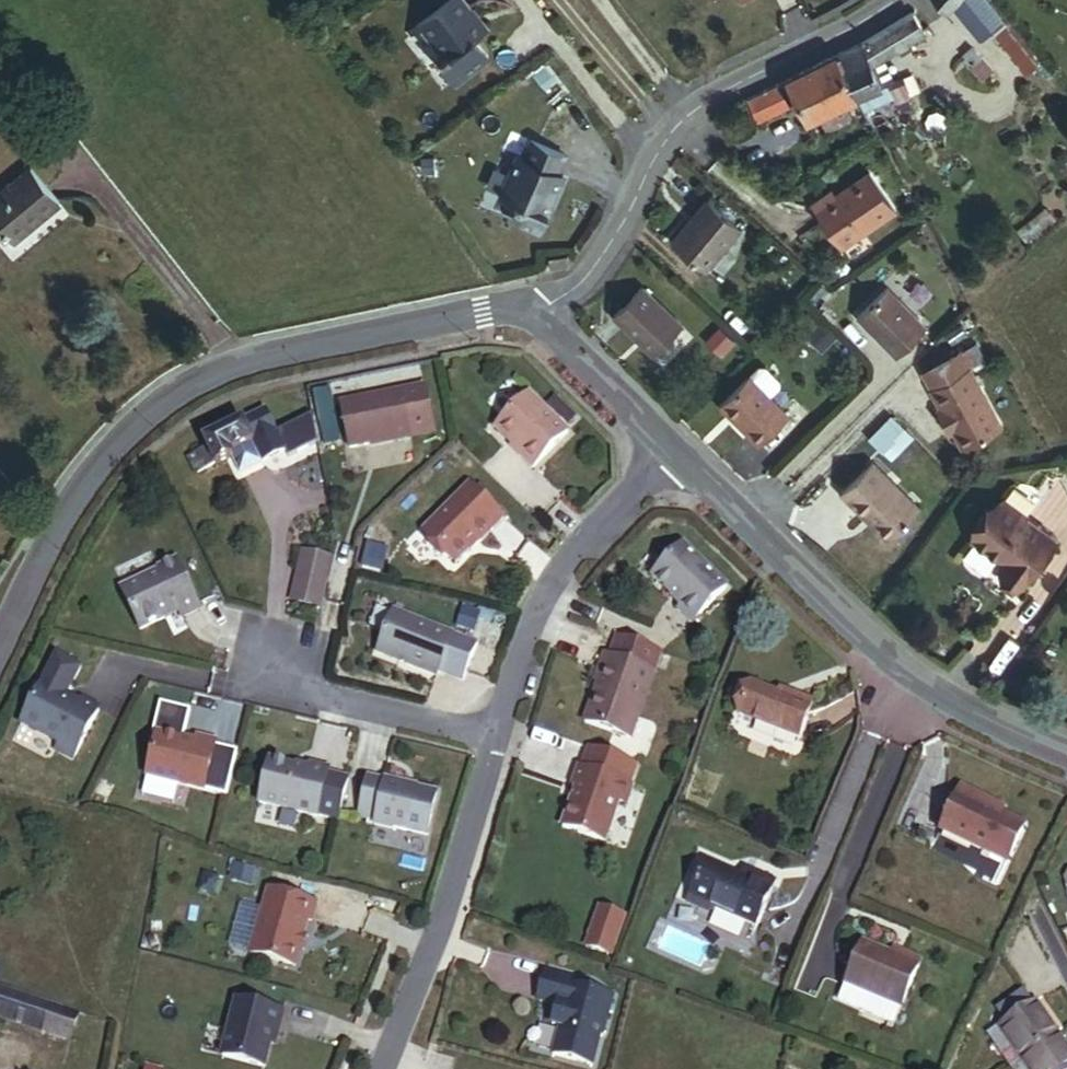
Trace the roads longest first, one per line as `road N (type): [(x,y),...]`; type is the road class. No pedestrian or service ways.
road 1 (residential): [(0,645),(94,466),(179,389),(272,352),(506,306),(535,315)]
road 2 (residential): [(671,449),(896,662),(950,700),(1066,753)]
road 3 (residential): [(535,315),(595,267),(653,158),(694,109),(895,0)]
road 4 (residential): [(499,733),(446,908),(381,1068)]
road 5 (residential): [(671,449),(562,567),(520,657),(499,733)]
road 6 (residential): [(499,733),(323,694),(273,656)]
road 7 (residential): [(535,315),(671,449)]

